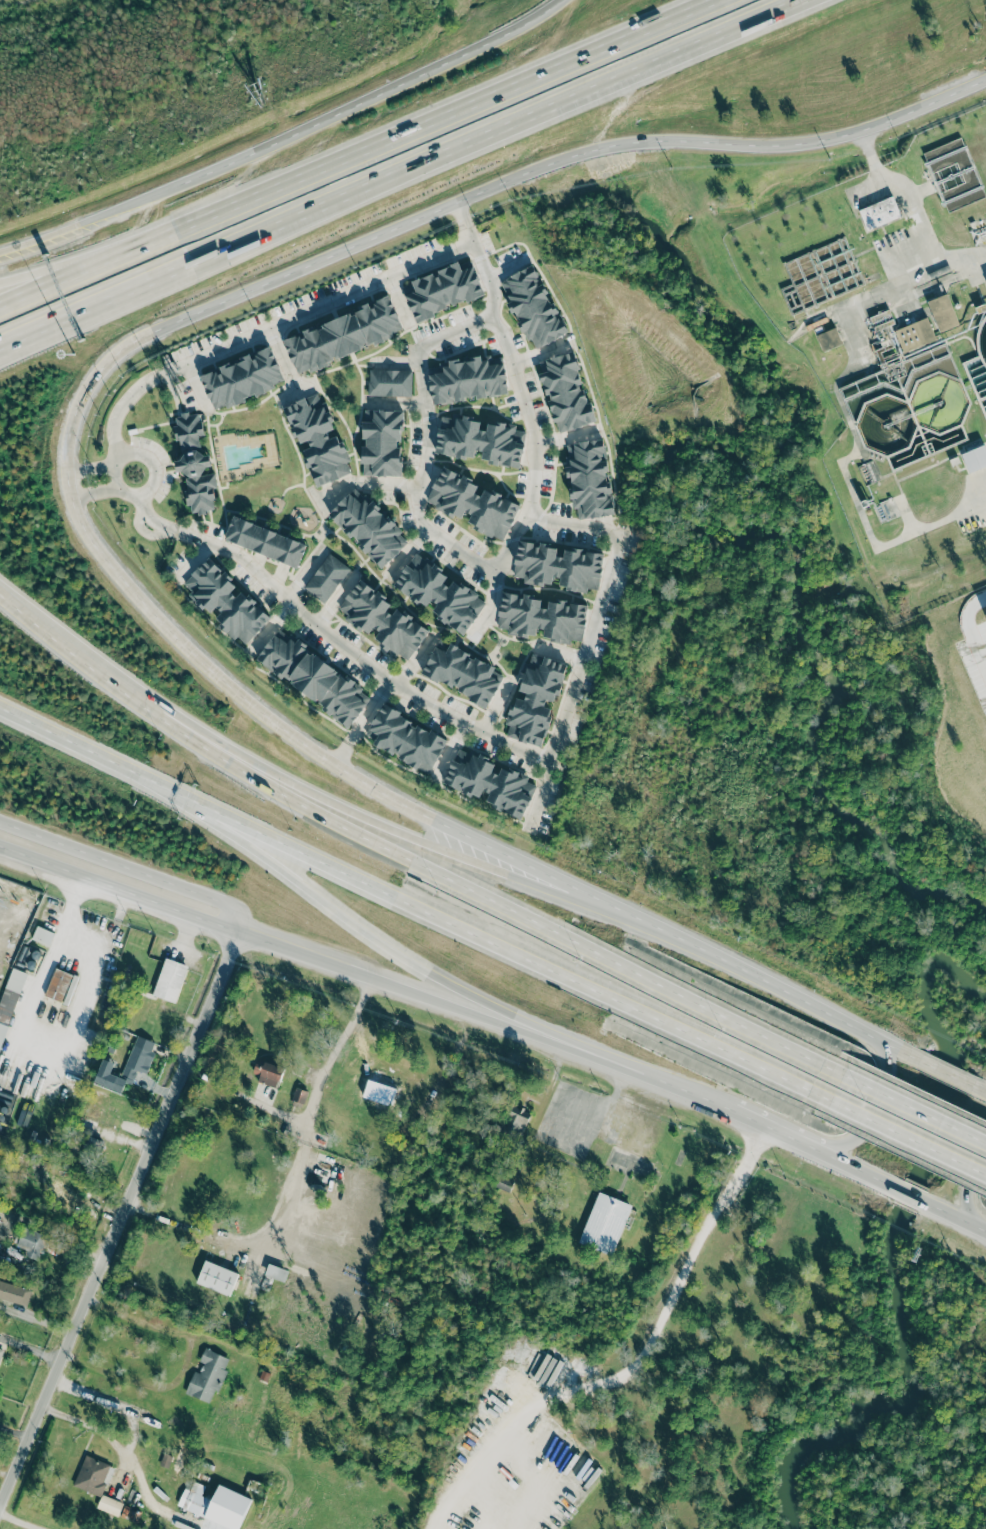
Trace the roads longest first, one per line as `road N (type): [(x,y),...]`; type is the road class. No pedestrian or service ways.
road 1 (motorway): [(845,1074),(225,755),(0,590)]
road 2 (secondary): [(629,919),(376,790),(288,733),(216,675),(104,558),(70,498),(67,436),(91,379),(146,334)]
road 3 (motorway): [(154,784),(834,1100)]
road 4 (motorway): [(129,289),(816,0)]
road 5 (residential): [(0,1504),(238,929)]
road 6 (secondary): [(560,0),(323,120),(90,223),(0,252)]
road 7 (motorway): [(724,0),(250,205)]
road 8 (secondary): [(146,334),(523,173),(602,148)]
road 9 (motorway): [(154,784),(369,936),(555,1043)]
road 10 (secondary): [(523,173),(914,0)]
road 11 (secondary): [(602,148),(843,136),(985,79)]
road 12 (motorway): [(629,919),(297,792)]
road 13 (secondary): [(238,929),(555,1043)]
road 14 (secondary): [(921,1062),(629,919)]
road 15 (motorway): [(250,205),(0,314)]
road 16 (secondary): [(238,929),(221,901),(0,822)]
road 17 (motorway): [(250,205),(0,281)]
road 18 (secondary): [(0,846),(238,929)]
road 19 (secondary): [(555,1043),(729,1108)]
road 20 (motorway): [(0,710),(154,784)]
road 21 (motorway): [(834,1100),(985,1174)]
road 22 (motorway): [(985,1141),(845,1074)]
road 23 (motorway): [(0,359),(129,289)]
road 24 (secondary): [(828,1157),(858,1135),(888,1082),(875,1039)]
road 25 (motorway): [(0,345),(129,289)]

